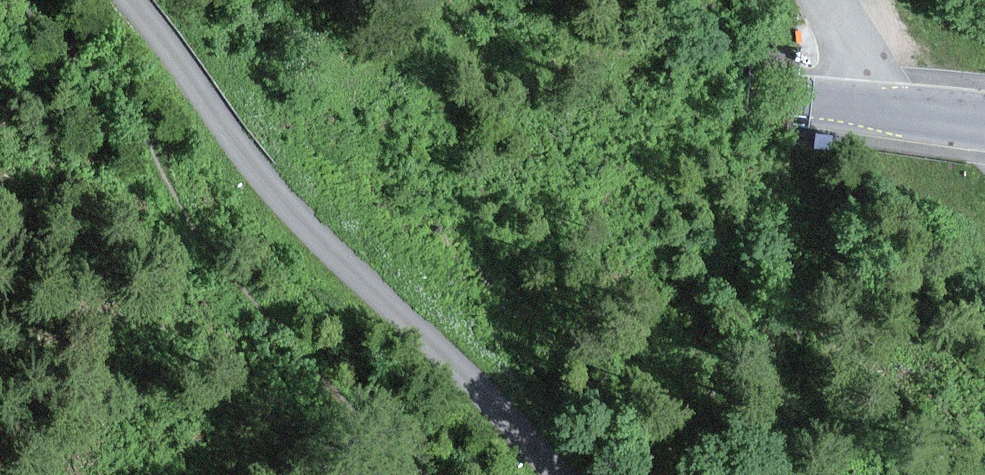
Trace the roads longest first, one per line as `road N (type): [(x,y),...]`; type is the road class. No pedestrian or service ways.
road 1 (secondary): [(0,11),(984,121)]
road 2 (unclassified): [(129,0),(360,273),(559,474)]
road 3 (track): [(830,0),(891,109)]

